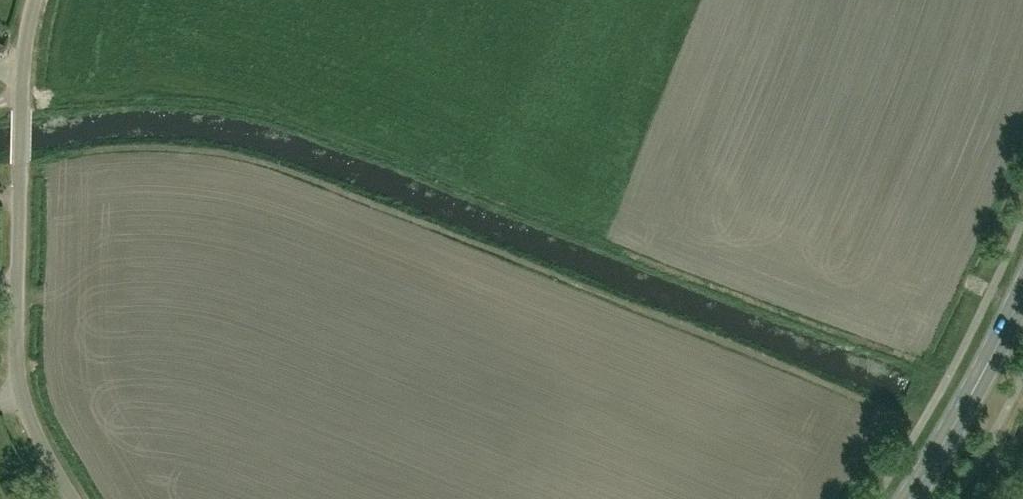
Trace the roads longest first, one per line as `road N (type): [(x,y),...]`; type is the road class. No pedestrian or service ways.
road 1 (unclassified): [(75,498),(27,407),(18,363),(24,79),(37,0)]
road 2 (secondary): [(906,498),(1022,292)]

